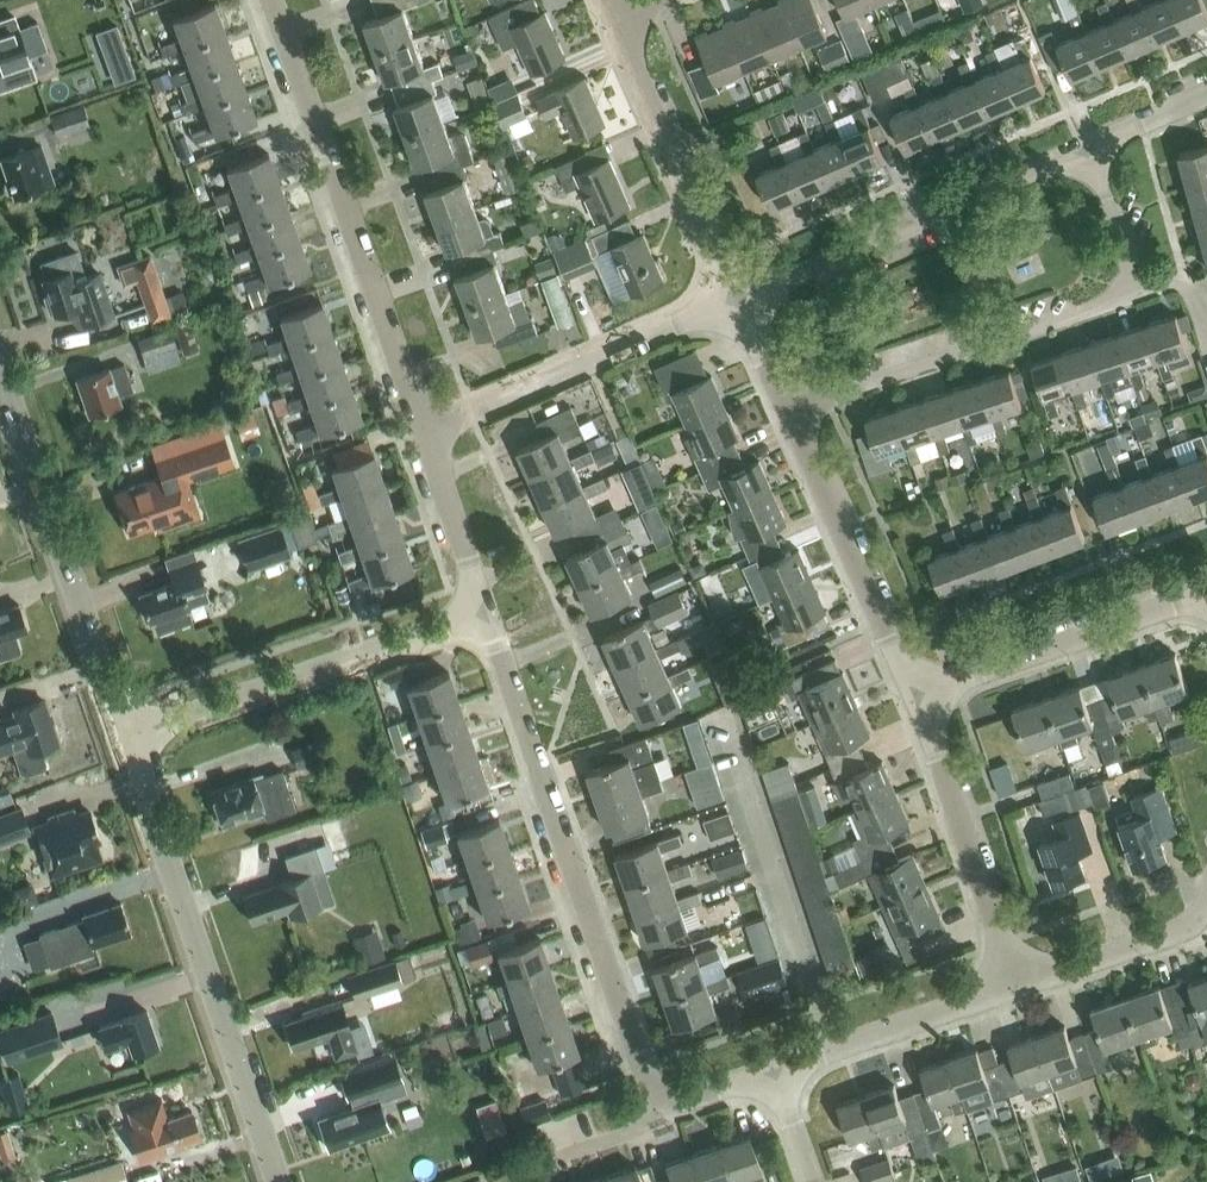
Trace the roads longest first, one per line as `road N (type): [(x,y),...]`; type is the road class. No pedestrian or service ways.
road 1 (residential): [(788,410),(1140,295),(1086,154)]
road 2 (residential): [(662,1099),(649,1089),(487,616)]
road 3 (tertiary): [(277,1181),(127,736)]
road 4 (residential): [(424,431),(273,0)]
road 5 (tertiary): [(127,736),(0,362)]
road 6 (residential): [(127,736),(487,616)]
road 7 (residential): [(738,298),(1086,154)]
road 8 (residential): [(424,431),(738,298)]
road 9 (residential): [(916,694),(788,410)]
road 10 (residential): [(1019,986),(916,694)]
road 11 (residential): [(916,694),(1206,594)]
road 12 (residential): [(738,298),(616,20)]
road 13 (residential): [(774,1075),(1019,986)]
road 14 (residential): [(1019,986),(1186,929),(1206,905)]
road 15 (residential): [(487,616),(424,431)]
road 16 (residential): [(1086,154),(1206,98)]
road 17 (residential): [(788,410),(738,298)]

